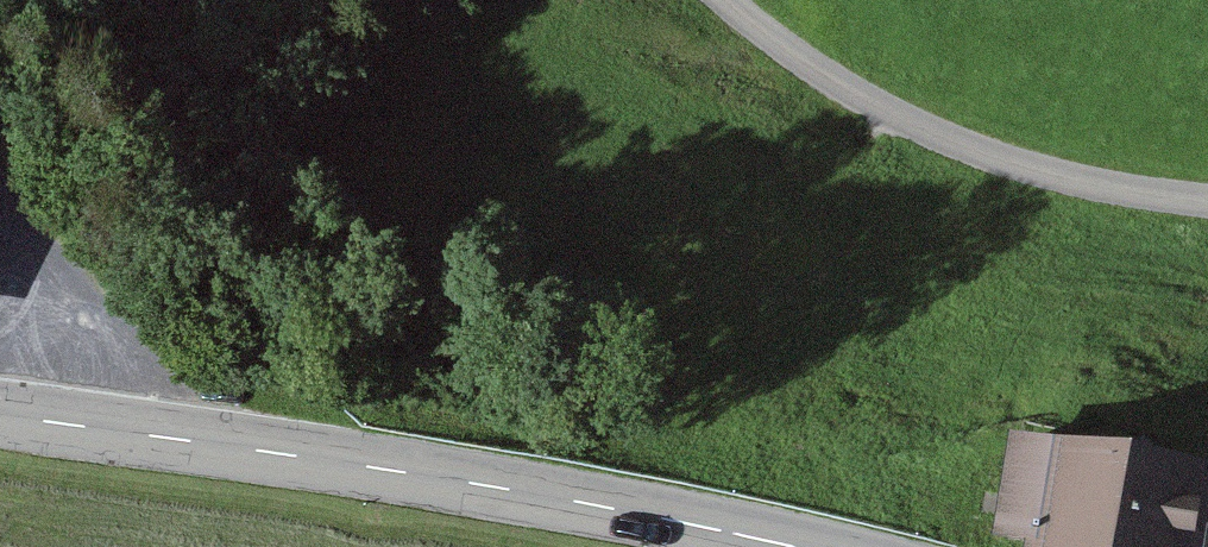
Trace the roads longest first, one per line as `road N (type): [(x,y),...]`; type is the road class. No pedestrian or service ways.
road 1 (unclassified): [(1207,266),(937,260),(755,194),(598,87),(524,0)]
road 2 (tertiary): [(0,419),(473,492),(721,546)]

